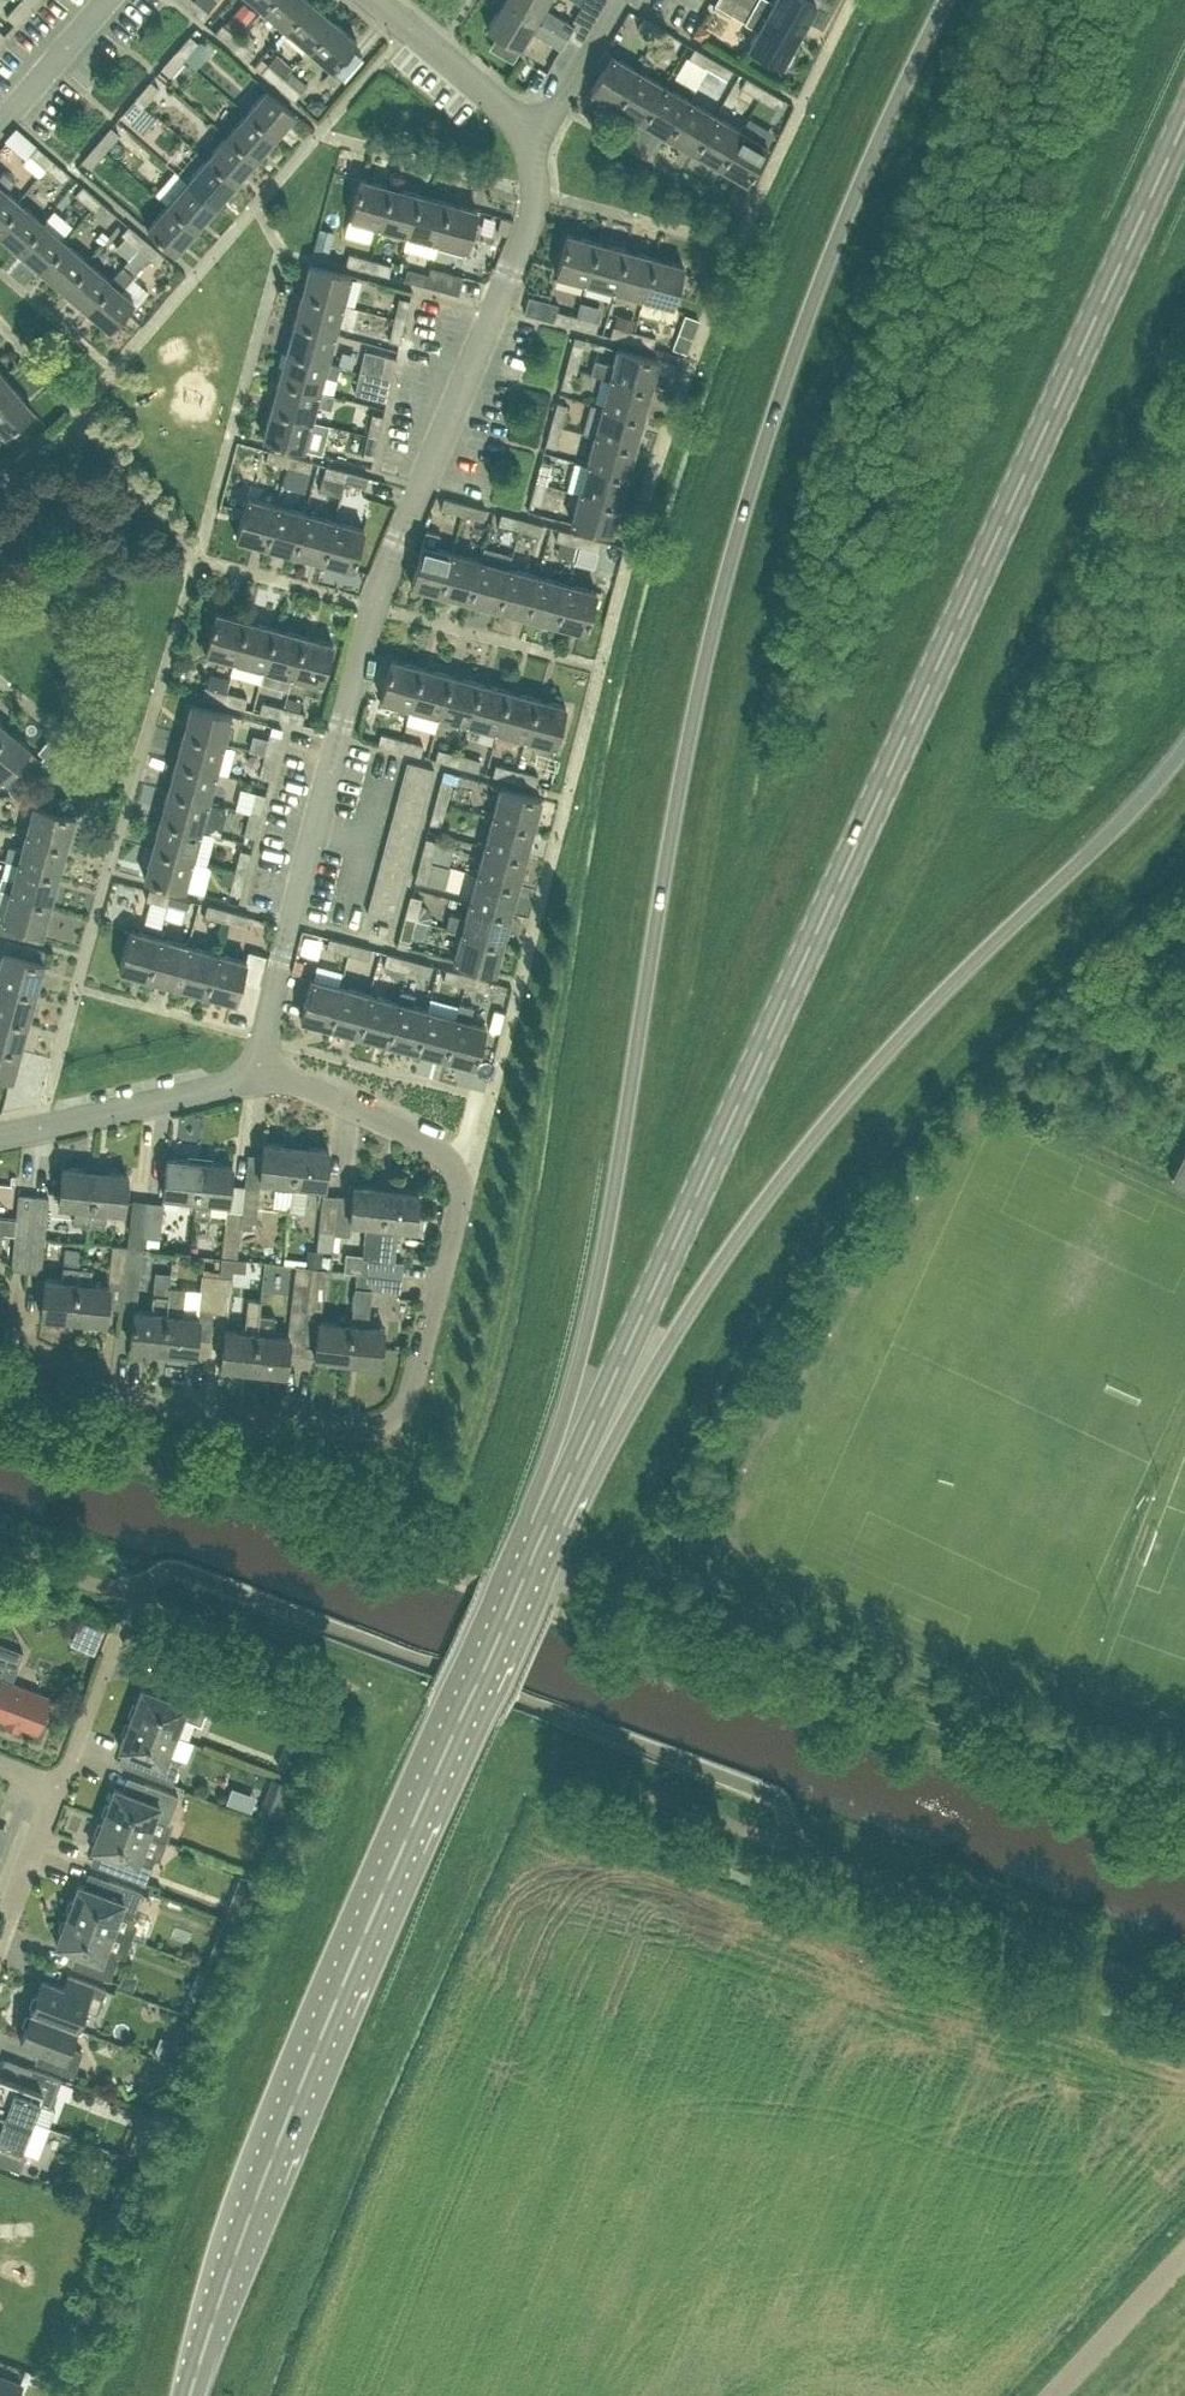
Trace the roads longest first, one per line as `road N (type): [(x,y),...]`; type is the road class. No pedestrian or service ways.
road 1 (primary): [(944,0),(826,267),(721,598),(551,1525)]
road 2 (primary): [(551,1525),(1184,119)]
road 3 (primary): [(551,1525),(744,1230),(815,1137),(907,1029),(1121,822),(1184,742)]
road 4 (residential): [(260,1066),(374,604),(529,219),(535,191),(528,135)]
road 5 (primary): [(187,2395),(248,2205),(551,1525)]
road 6 (residential): [(0,1336),(119,1392),(174,1404),(315,1423),(375,1426),(397,1417),(424,1359),(460,1200),(455,1173),(404,1133),(260,1066)]
road 7 (residential): [(0,1132),(216,1086),(260,1066)]
road 8 (residential): [(528,135),(378,0)]
road 9 (unclassified): [(1052,2395),(1184,2255)]
road 10 (residential): [(0,1938),(60,1786)]
road 11 (residential): [(528,135),(557,105),(618,0)]
road 12 (residential): [(60,1786),(118,1635)]
road 13 (residential): [(0,117),(103,0)]

